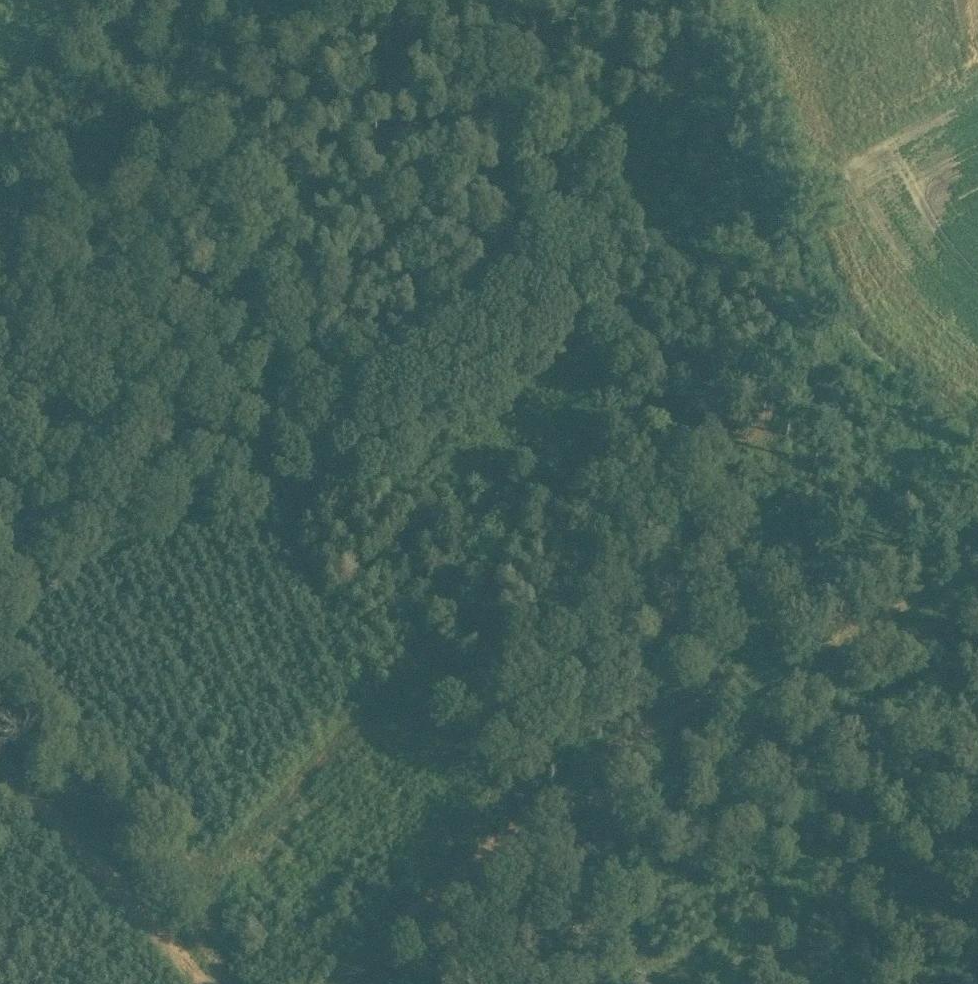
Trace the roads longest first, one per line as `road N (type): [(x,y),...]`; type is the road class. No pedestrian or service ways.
road 1 (track): [(431,0),(587,366),(792,671),(823,680),(977,597)]

